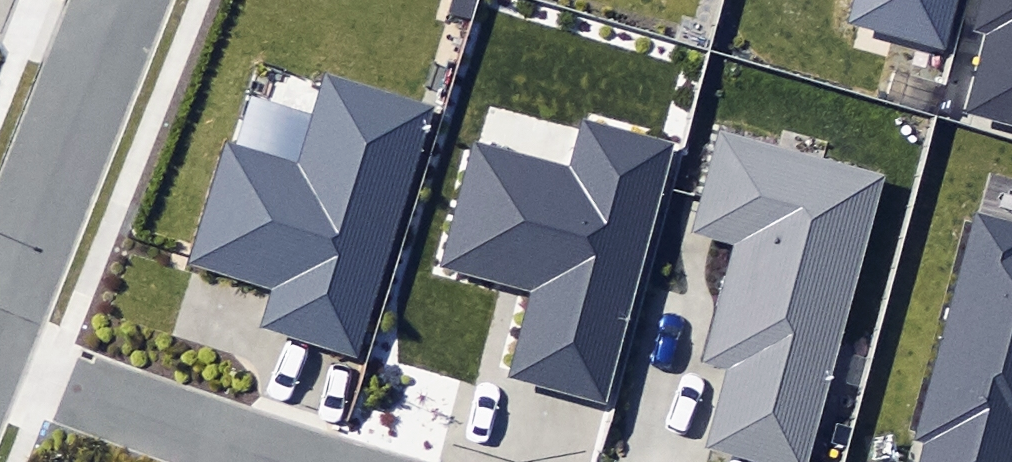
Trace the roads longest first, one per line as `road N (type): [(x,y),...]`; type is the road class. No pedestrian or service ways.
road 1 (residential): [(0,300),(118,0)]
road 2 (residential): [(0,361),(305,461)]

